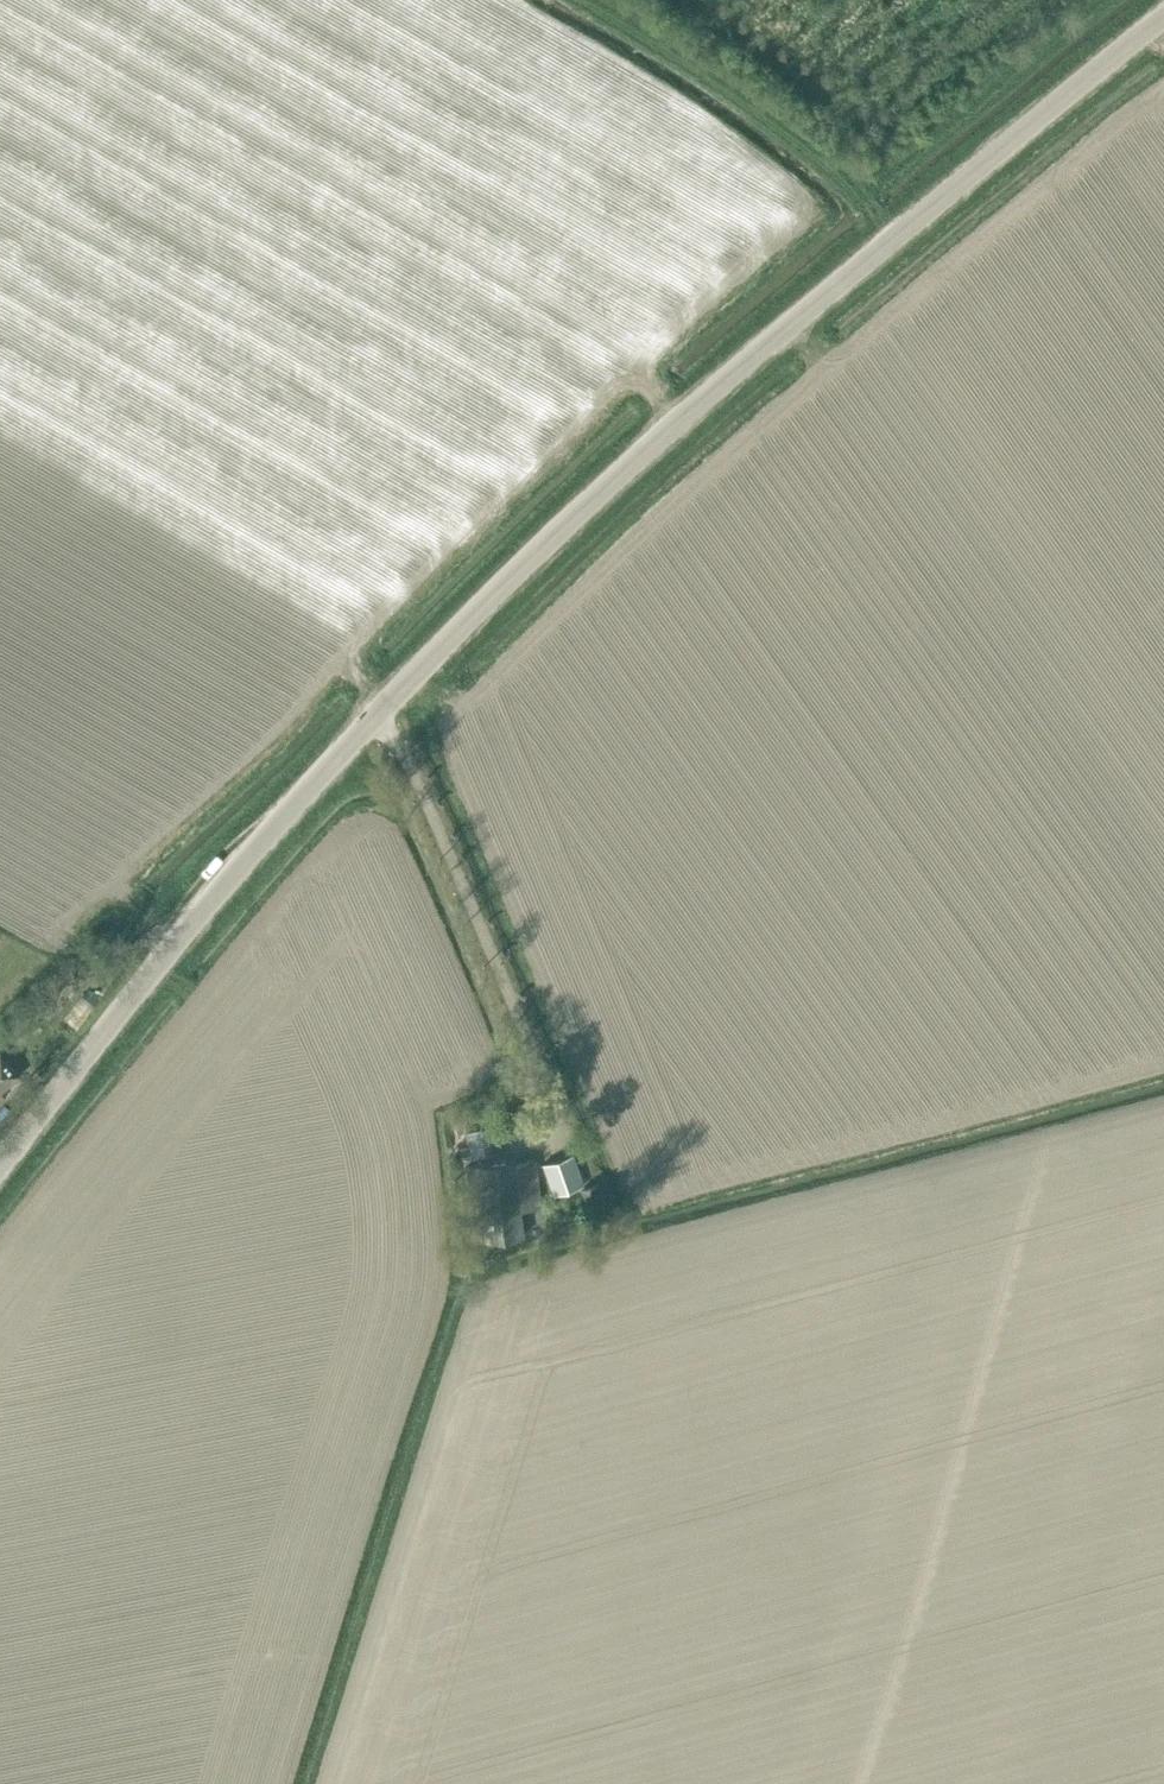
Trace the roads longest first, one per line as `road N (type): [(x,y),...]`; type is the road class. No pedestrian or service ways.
road 1 (tertiary): [(0,1160),(213,895),(378,712),(635,458),(1163,12)]

